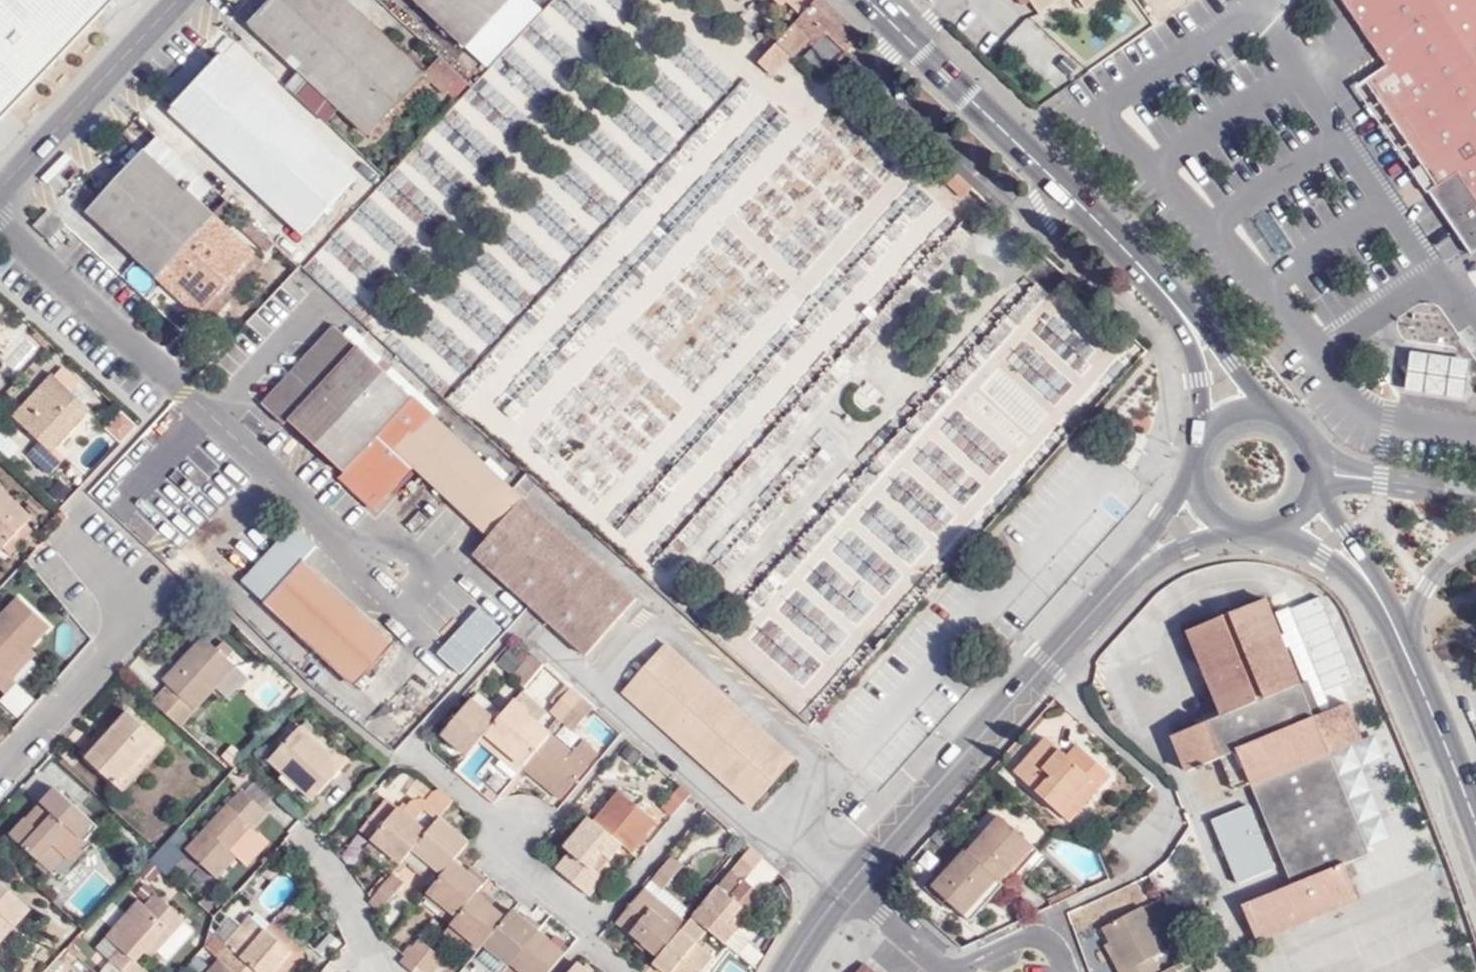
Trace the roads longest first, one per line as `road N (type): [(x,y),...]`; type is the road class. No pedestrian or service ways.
road 1 (residential): [(0,223),(361,546)]
road 2 (primary): [(871,0),(1178,306)]
road 3 (residential): [(1132,569),(851,884)]
road 4 (residential): [(595,689),(741,815),(790,835),(851,884)]
road 5 (residential): [(630,971),(590,936),(507,832),(415,747)]
road 6 (residential): [(0,773),(143,620),(77,543)]
road 7 (residential): [(0,192),(178,0)]
road 8 (residential): [(361,546),(381,525),(439,579),(406,616),(347,562)]
road 9 (primary): [(1405,647),(1475,833)]
road 10 (residential): [(1317,471),(1475,492)]
road 11 (primary): [(1270,412),(1178,306)]
road 12 (primary): [(1178,306),(1204,379),(1206,439)]
road 13 (residential): [(1405,647),(1426,583),(1475,537)]
road 14 (residential): [(944,971),(851,884)]
road 15 (residential): [(1197,467),(1132,569)]

